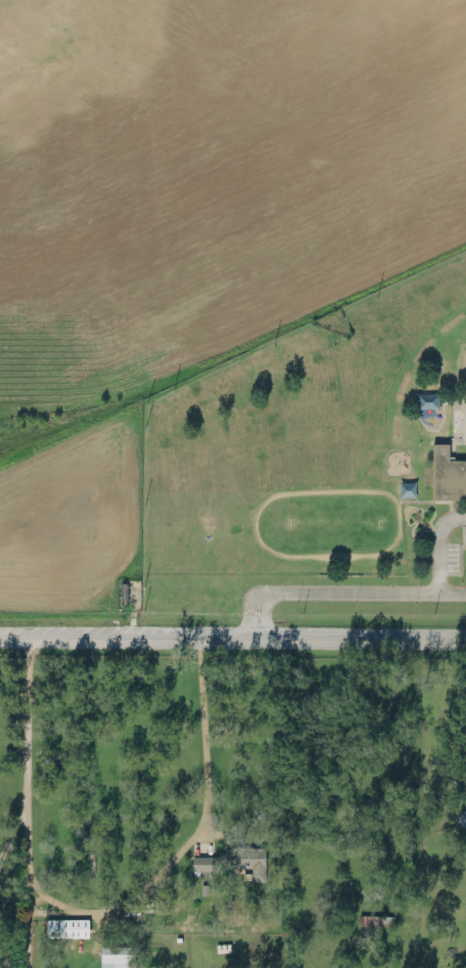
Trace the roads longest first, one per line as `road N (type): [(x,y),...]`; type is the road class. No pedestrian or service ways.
road 1 (tertiary): [(0,638),(465,640)]

